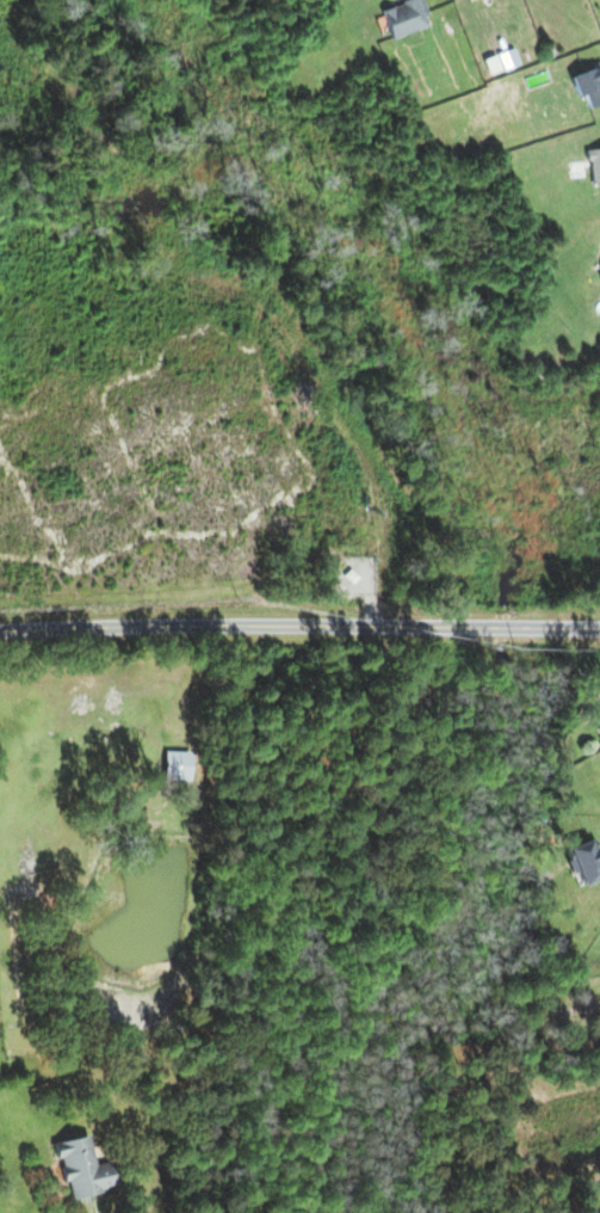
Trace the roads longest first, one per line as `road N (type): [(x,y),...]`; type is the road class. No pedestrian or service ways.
road 1 (tertiary): [(599,625),(0,629)]

